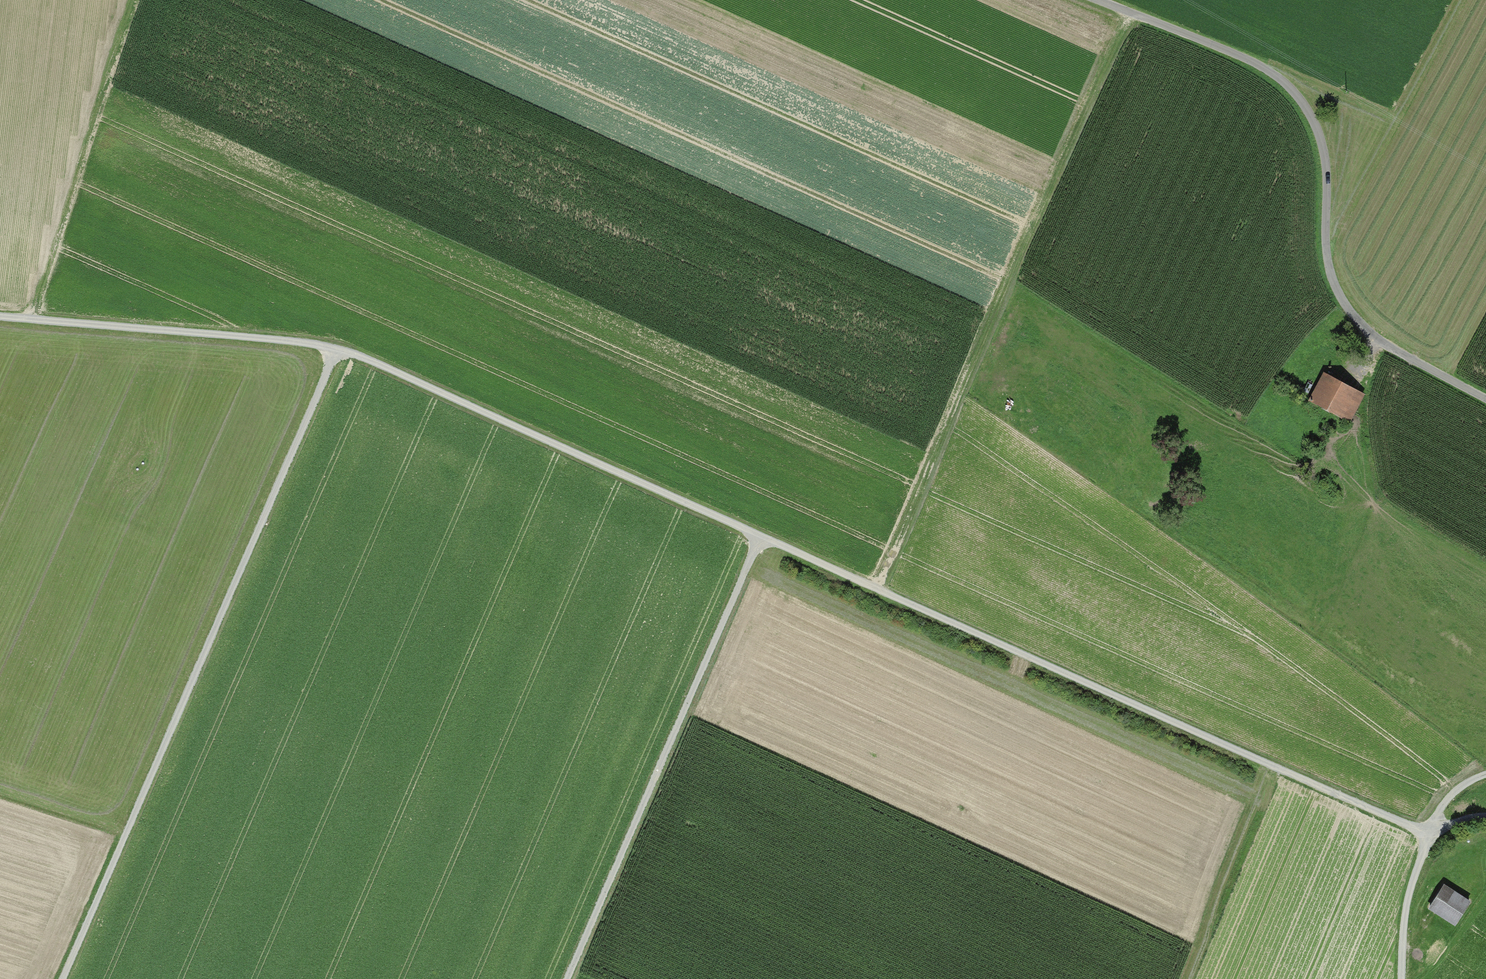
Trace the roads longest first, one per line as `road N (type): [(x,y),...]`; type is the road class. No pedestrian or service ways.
road 1 (track): [(0,316),(336,347),(1426,833),(1485,815)]
road 2 (track): [(336,347),(62,978)]
road 3 (track): [(1132,12),(875,587)]
road 4 (unclassified): [(1101,0),(1283,79),(1312,116),(1326,161),(1326,254),(1348,310),(1388,343),(1485,397)]
road 5 (track): [(759,538),(567,978)]
road 6 (track): [(23,318),(124,0)]
road 7 (track): [(1460,0),(1398,121),(1247,57)]
road 8 (track): [(1426,833),(1407,897),(1400,978)]
road 9 (track): [(0,793),(127,833)]

